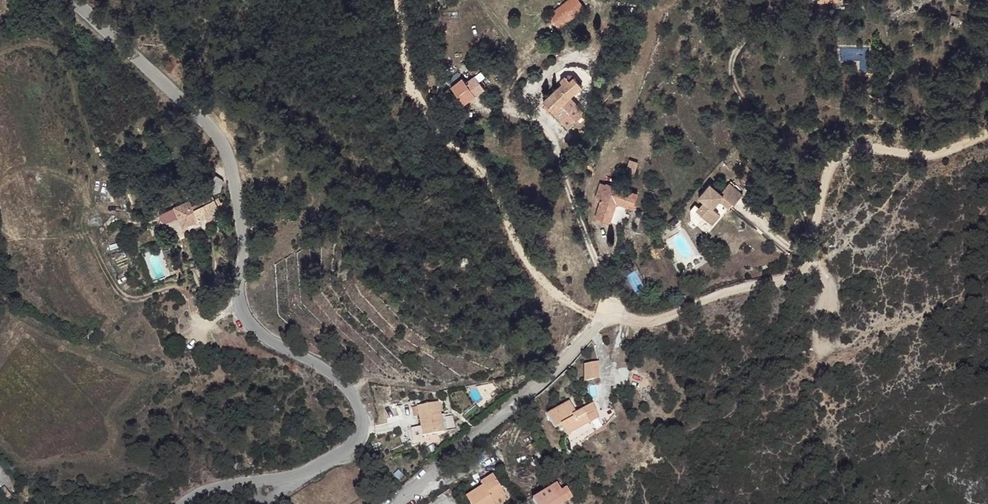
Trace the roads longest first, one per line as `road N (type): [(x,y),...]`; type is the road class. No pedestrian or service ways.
road 1 (tertiary): [(71,0),(197,111),(226,154),(239,211),(243,313),(354,400),(359,431),(350,444),(287,478)]
road 2 (unclassified): [(814,253),(793,272),(657,319),(609,316),(394,503)]
road 3 (track): [(401,0),(427,113),(497,191),(540,277),(565,299),(609,316)]
road 4 (track): [(987,131),(917,156),(848,143),(826,172),(814,253)]

